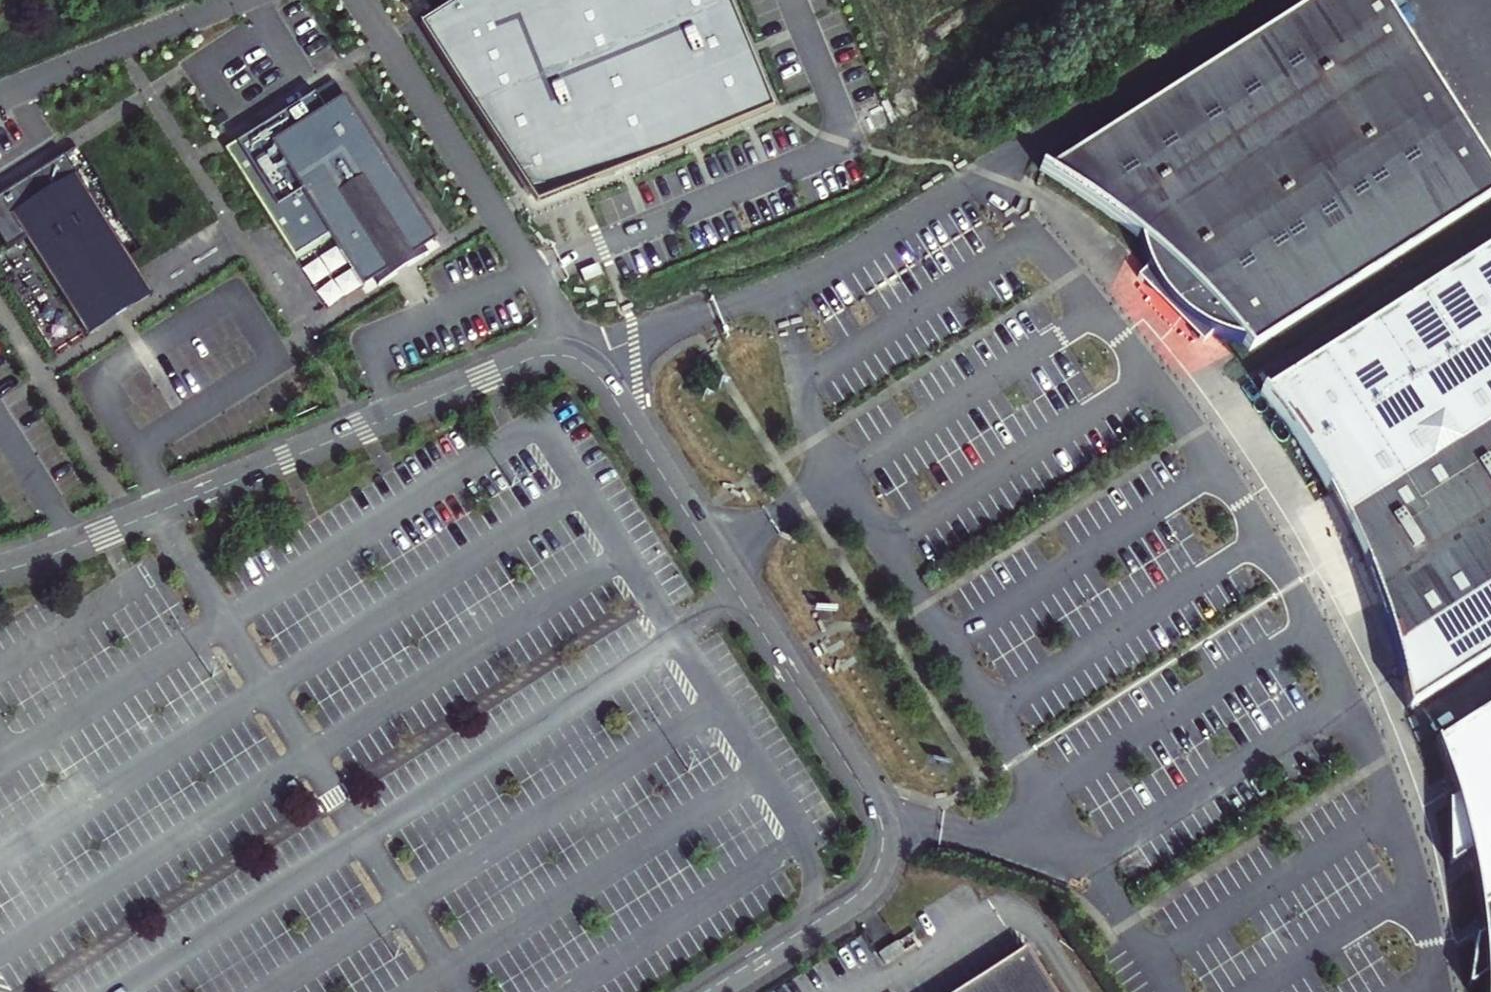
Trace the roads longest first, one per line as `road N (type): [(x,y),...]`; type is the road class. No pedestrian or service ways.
road 1 (unclassified): [(708,991),(857,896),(880,858),(882,822),(811,698),(592,365),(567,356),(531,361),(0,576)]

